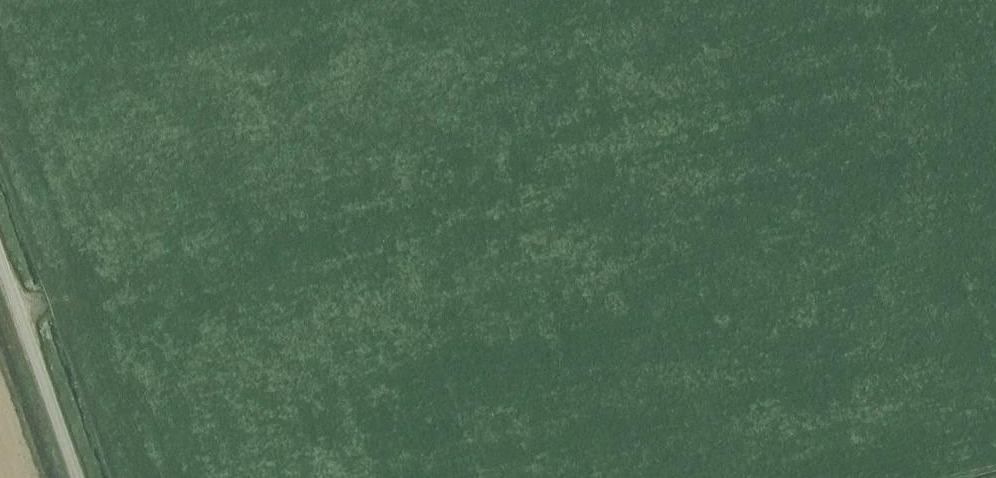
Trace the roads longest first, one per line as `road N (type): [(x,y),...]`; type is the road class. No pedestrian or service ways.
road 1 (unclassified): [(69,477),(0,281)]

